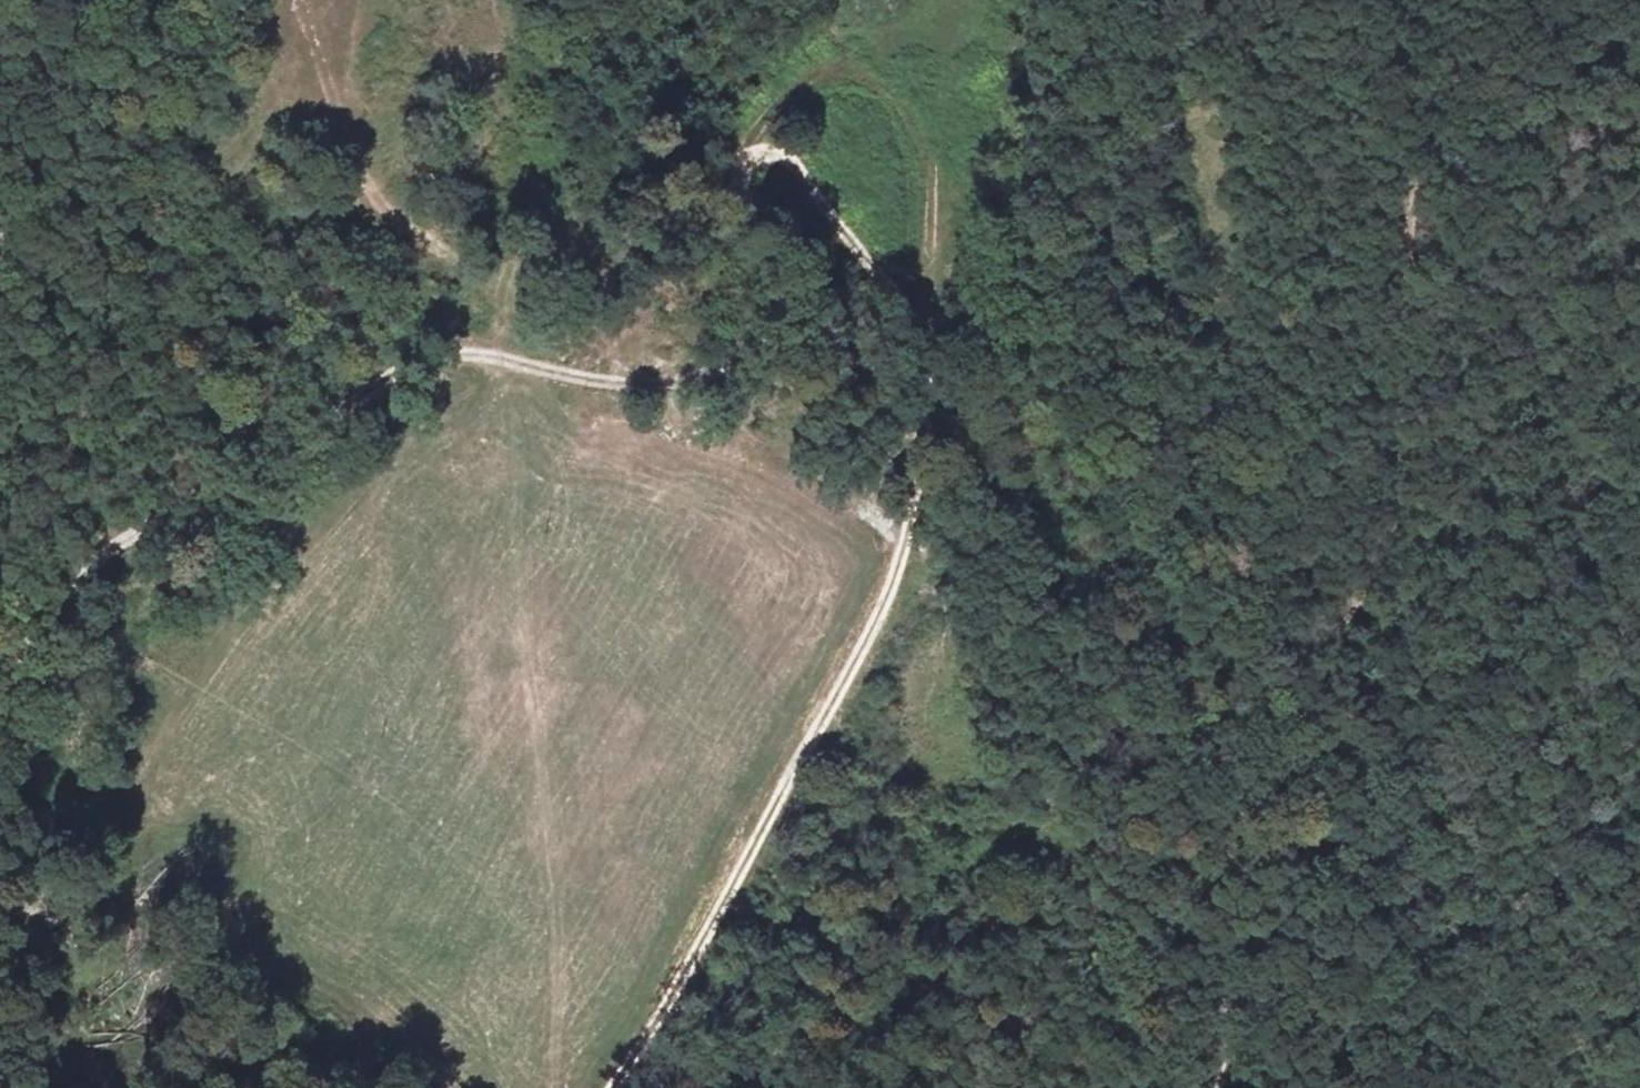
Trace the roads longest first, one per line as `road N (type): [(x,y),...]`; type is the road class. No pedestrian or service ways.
road 1 (track): [(616,1087),(876,617),(905,539),(924,333),(790,162),(766,157),(746,166),(742,195),(754,225),(746,335),(699,376),(610,384),(517,359),(457,354),(394,373),(91,560),(0,672)]
road 2 (track): [(1211,1087),(1254,842),(1391,497),(1407,215),(1531,0)]
road 3 (track): [(574,0),(591,161),(746,335)]
road 4 (track): [(755,159),(756,132),(792,91),(904,0)]

